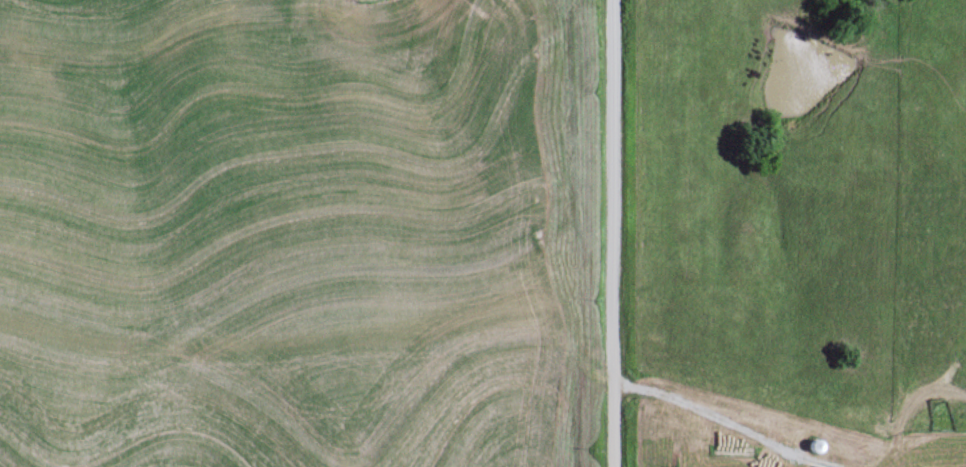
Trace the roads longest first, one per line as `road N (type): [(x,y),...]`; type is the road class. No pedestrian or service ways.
road 1 (residential): [(617,466),(618,0)]

